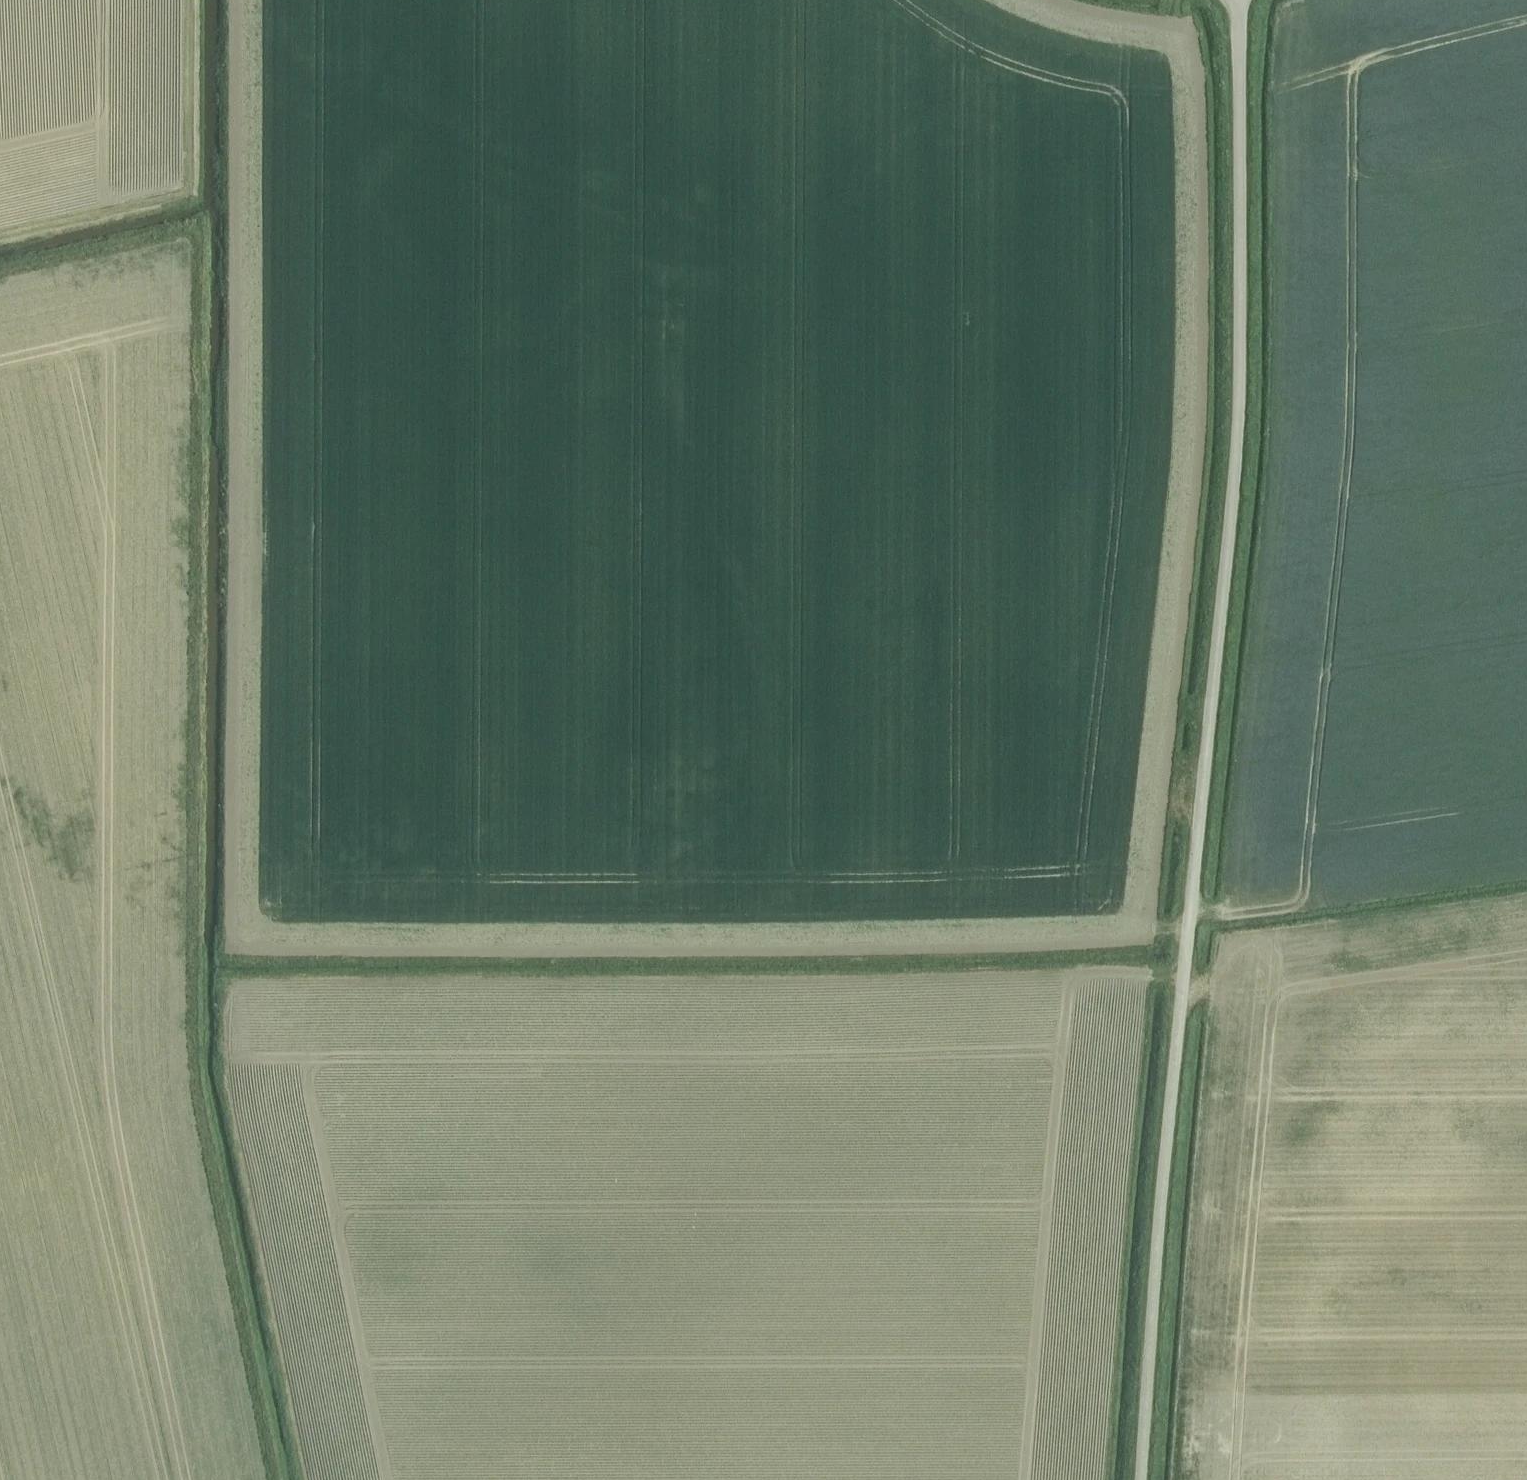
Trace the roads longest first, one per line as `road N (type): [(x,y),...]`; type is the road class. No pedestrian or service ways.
road 1 (unclassified): [(1146,1479),(1238,423),(1238,0)]

